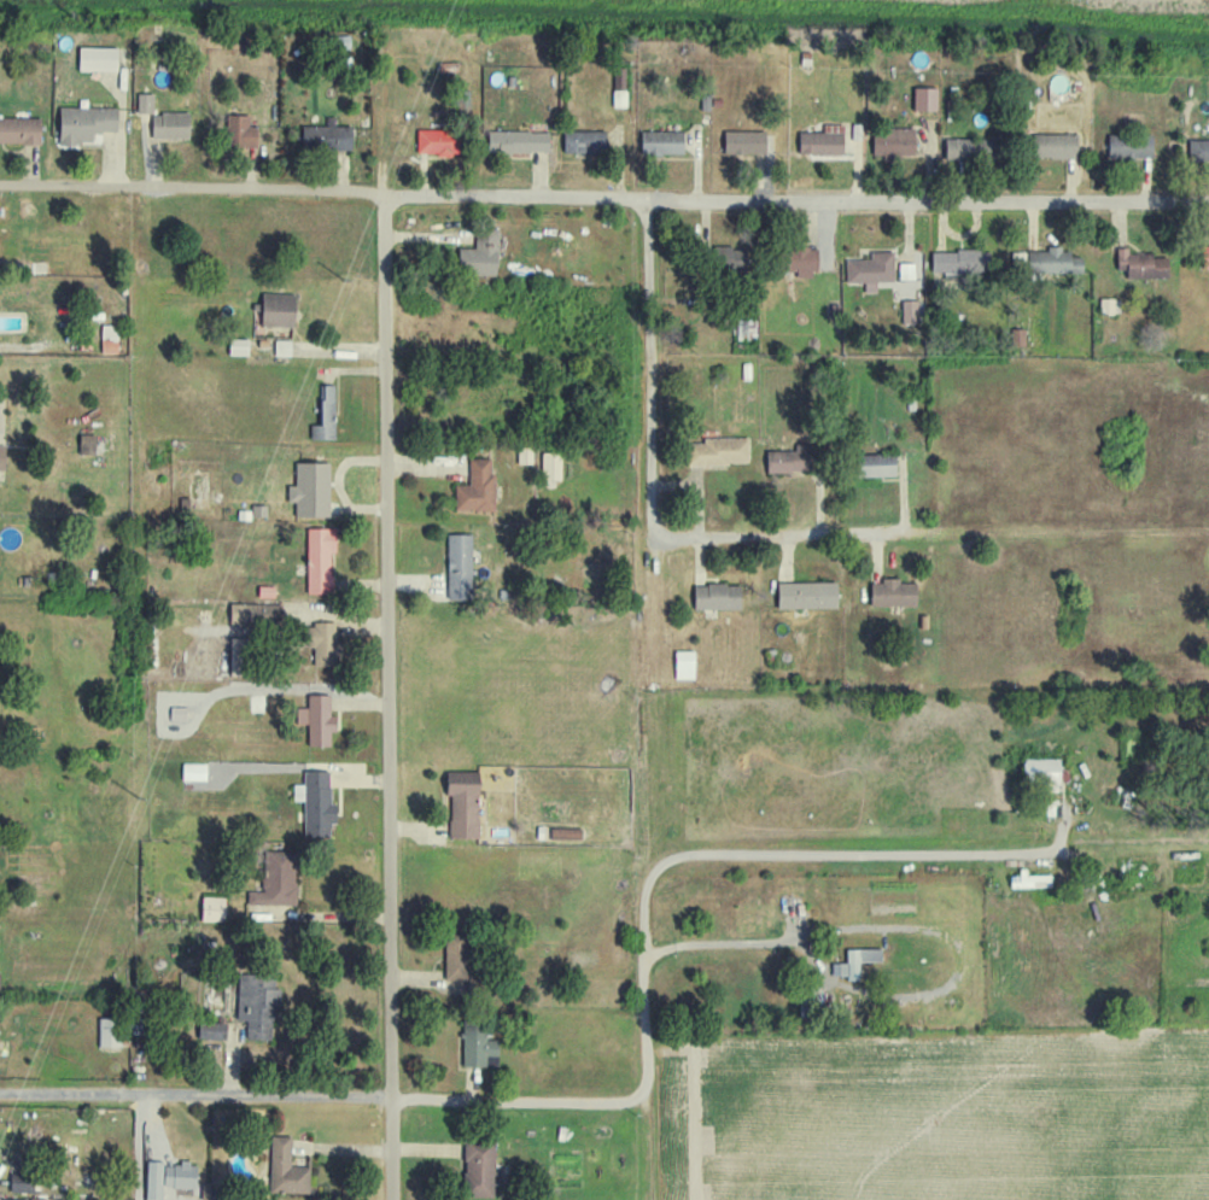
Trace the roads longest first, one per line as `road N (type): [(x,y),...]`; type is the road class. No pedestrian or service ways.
road 1 (residential): [(0,185),(1208,201)]
road 2 (residential): [(392,1199),(386,197)]
road 3 (residential): [(649,1099),(650,851),(1057,854)]
road 4 (residential): [(0,1093),(649,1099)]
road 5 (residential): [(649,199),(655,542),(944,528)]

